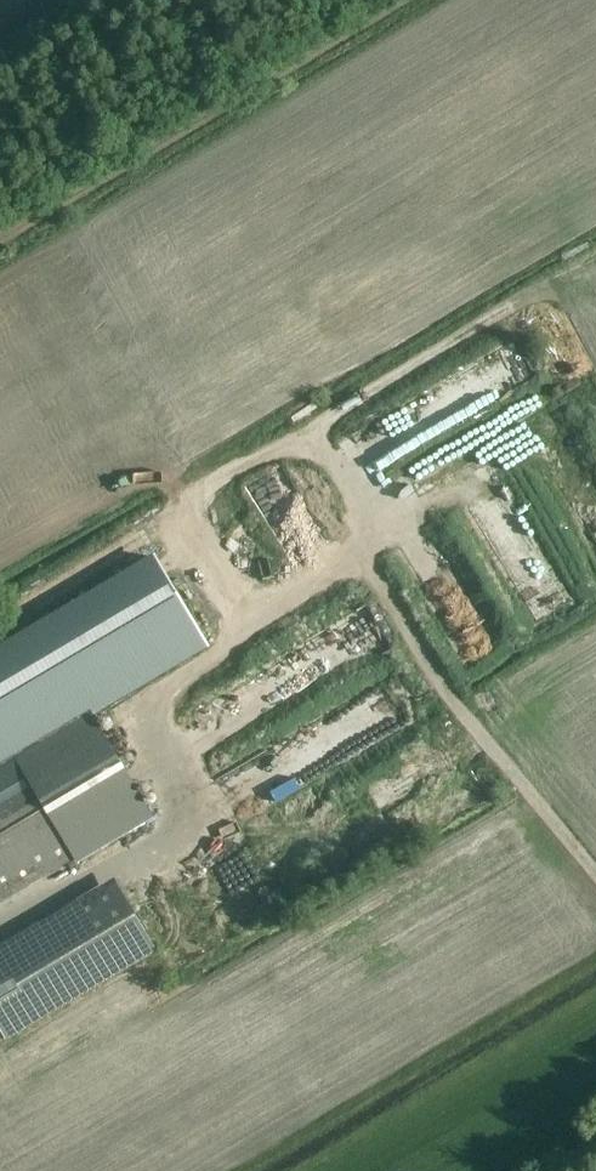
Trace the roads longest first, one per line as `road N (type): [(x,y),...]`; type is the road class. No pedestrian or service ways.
road 1 (track): [(0,240),(404,0)]

